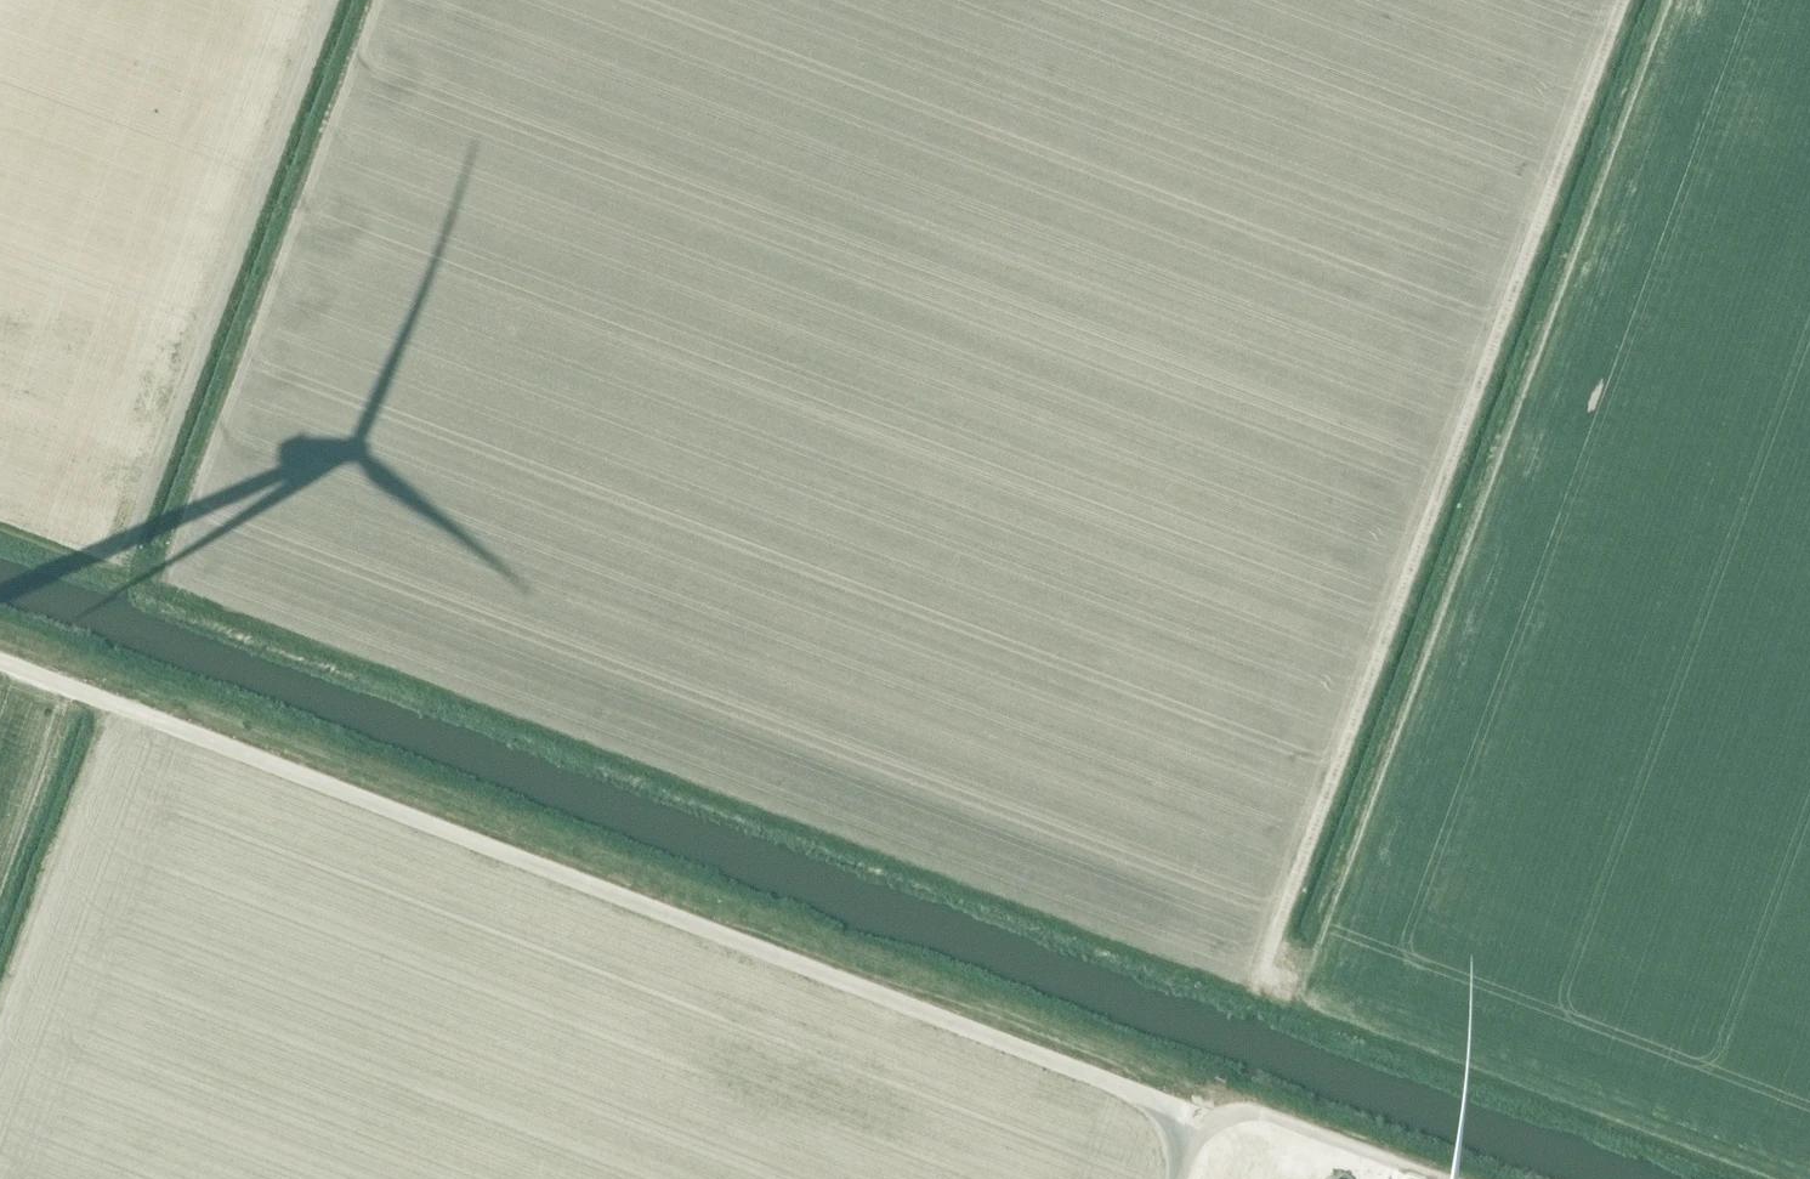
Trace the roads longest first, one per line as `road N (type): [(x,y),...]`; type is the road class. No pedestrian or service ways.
road 1 (track): [(0,669),(1218,1123)]
road 2 (unclassified): [(1186,1178),(1204,1130),(1231,1117),(1259,1120),(1422,1178)]

